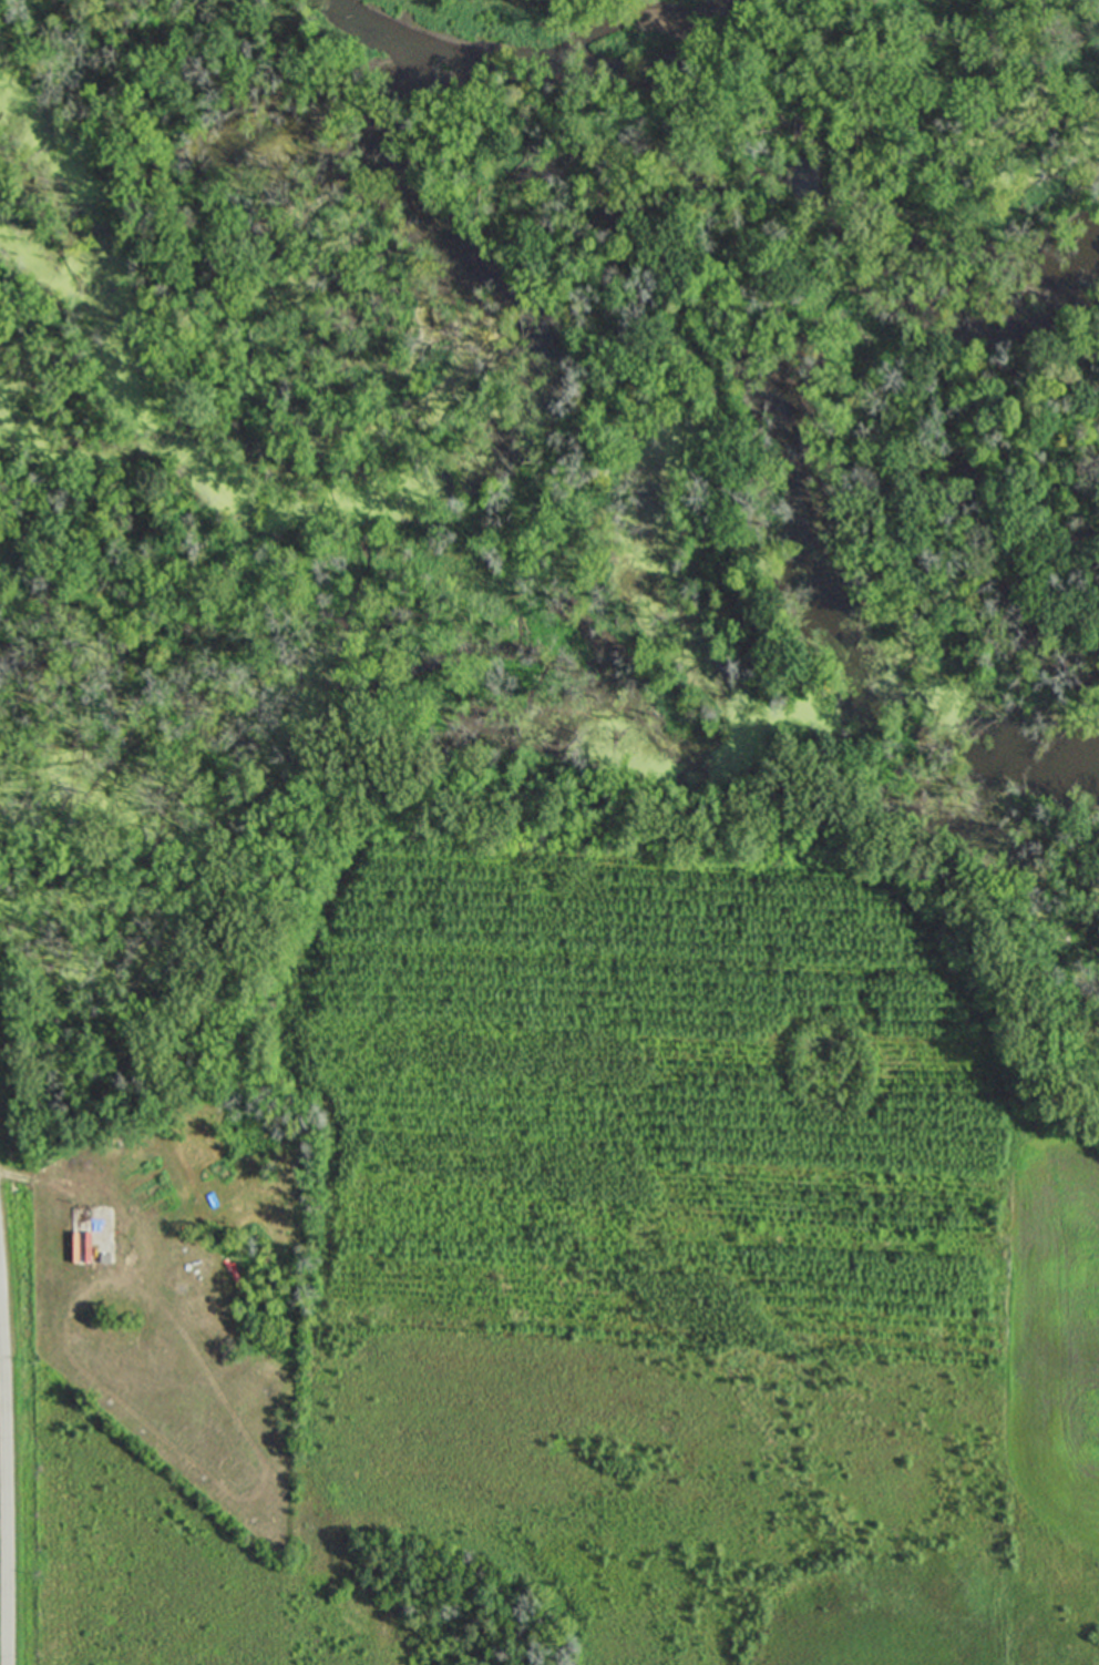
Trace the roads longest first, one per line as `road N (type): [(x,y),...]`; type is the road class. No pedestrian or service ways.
road 1 (tertiary): [(5,1664),(0,1269)]

